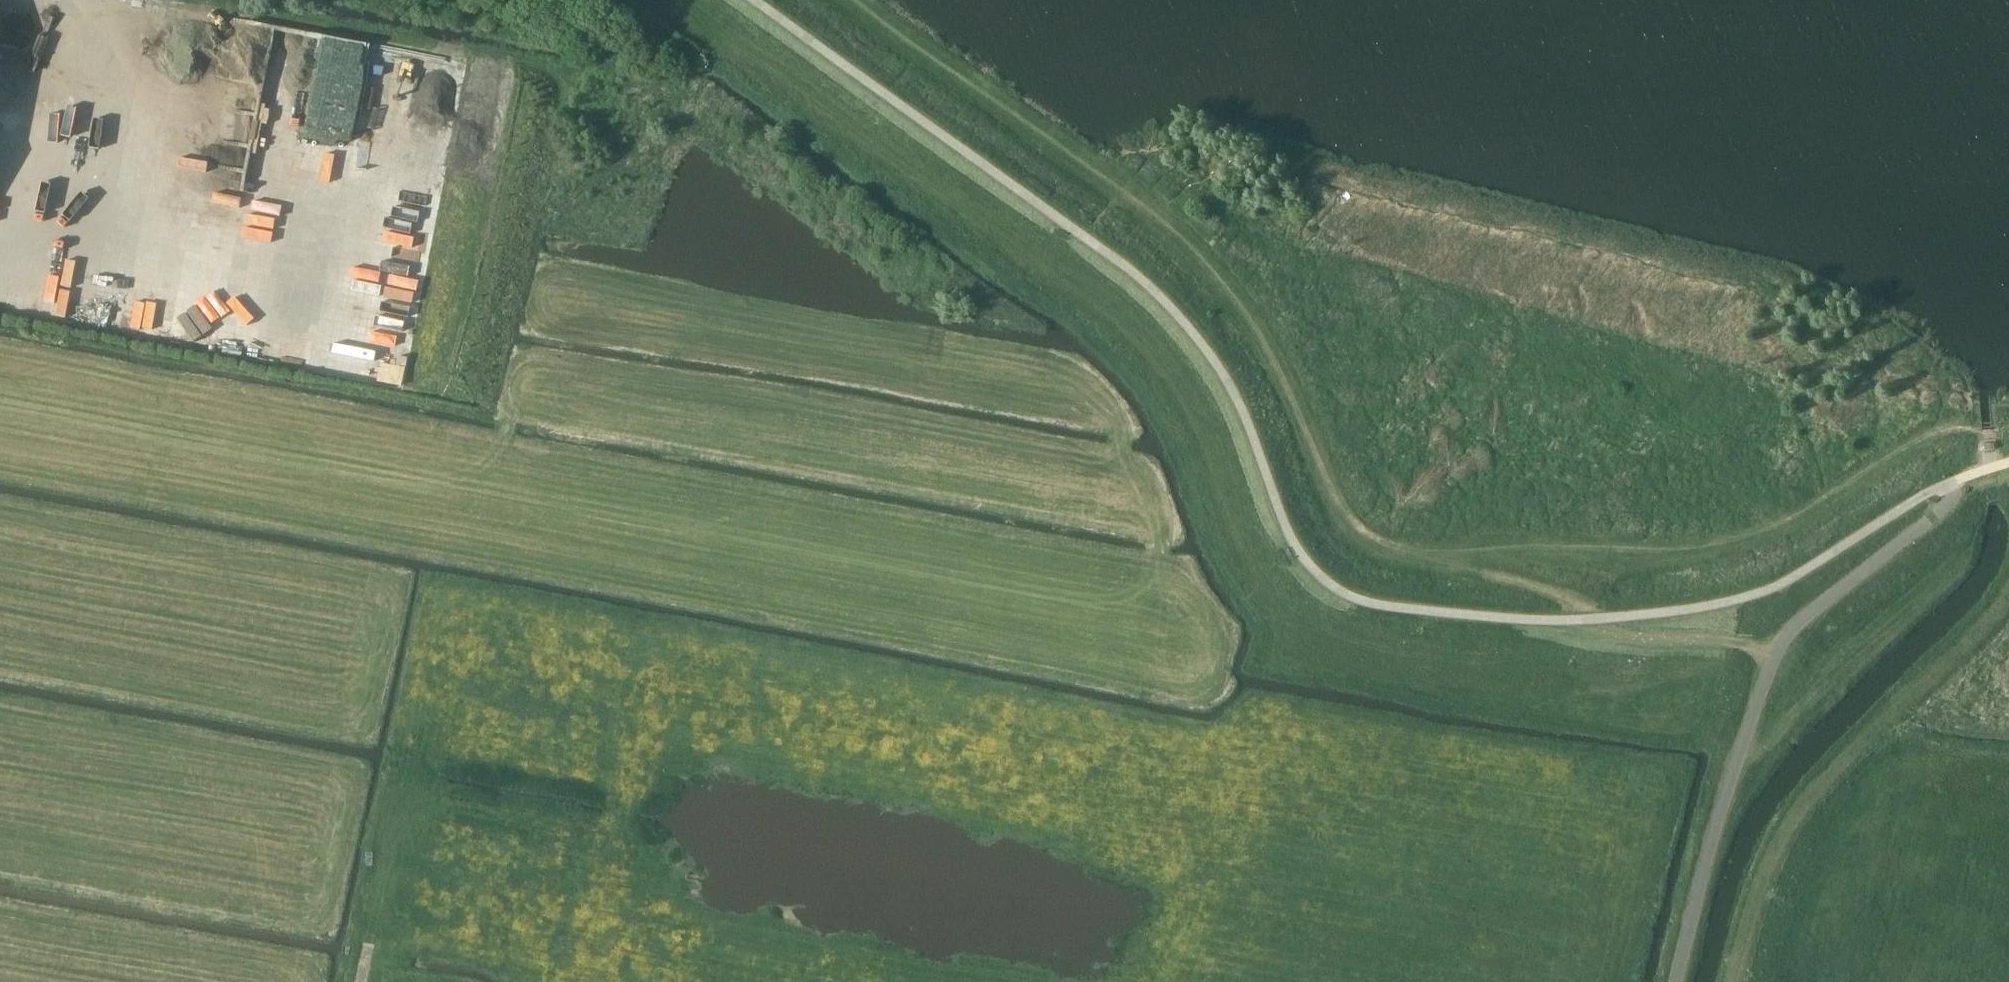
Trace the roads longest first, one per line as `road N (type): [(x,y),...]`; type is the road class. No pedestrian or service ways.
road 1 (track): [(851,0),(1147,208),(1235,286),(1356,529),(1383,541),(1448,561),(1632,560),(1773,532),(1960,422),(1978,431),(2008,428)]
road 2 (track): [(1772,659),(1736,642),(1615,630),(1565,593),(1448,561)]

